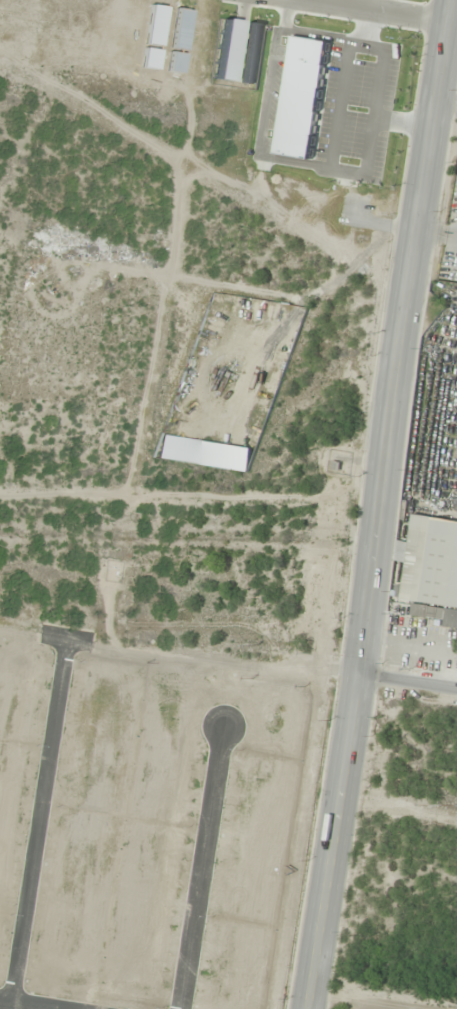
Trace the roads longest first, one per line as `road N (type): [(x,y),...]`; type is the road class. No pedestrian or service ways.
road 1 (tertiary): [(450,0),(310,1008)]
road 2 (residential): [(61,668),(9,1008)]
road 3 (residential): [(221,728),(178,1008)]
road 4 (residential): [(447,25),(287,0)]

